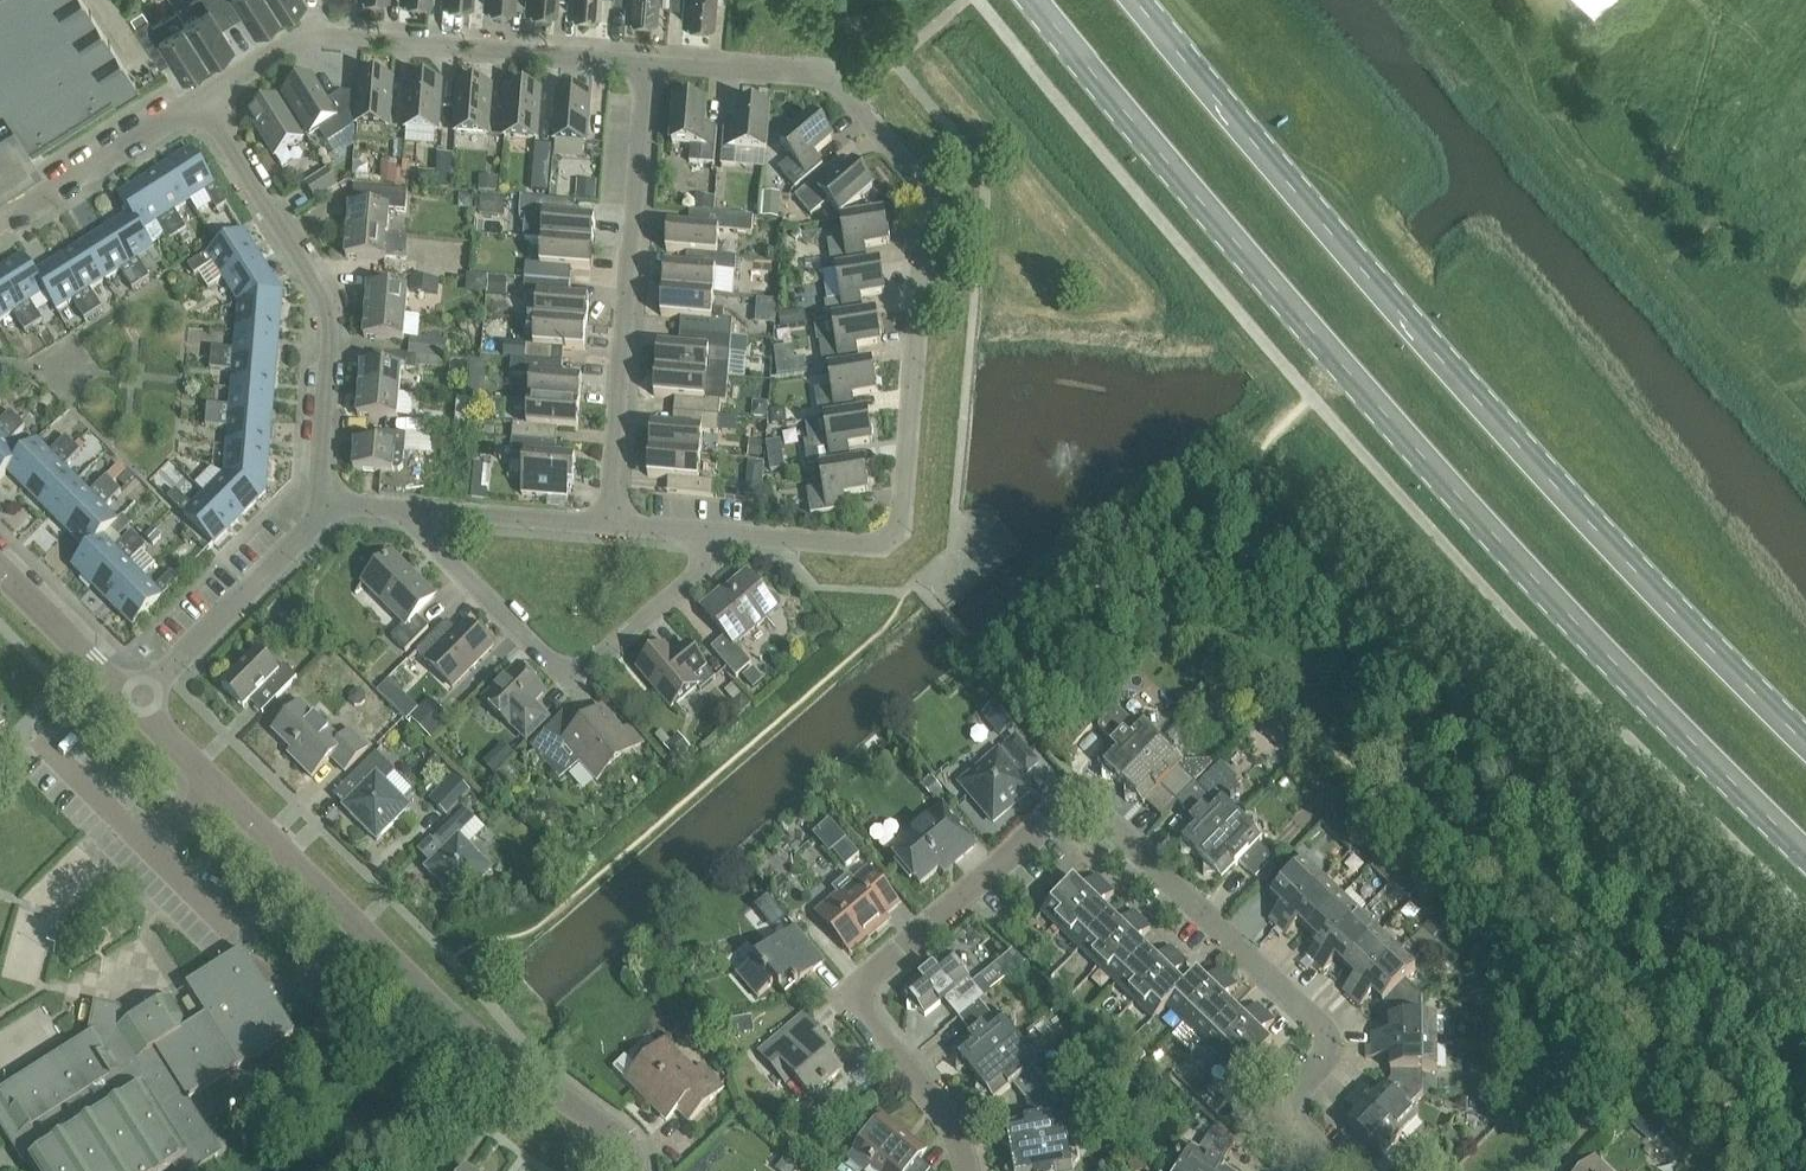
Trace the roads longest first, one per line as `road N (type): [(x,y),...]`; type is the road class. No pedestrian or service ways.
road 1 (primary): [(1030,0),(1348,377),(1620,679),(1805,862)]
road 2 (residential): [(1318,1144),(1287,1107),(1323,1060),(1329,1033),(1074,791),(847,994),(931,1100),(963,1170)]
road 3 (primary): [(1805,736),(1699,636),(1402,315),(1141,0)]
road 4 (residential): [(648,66),(822,77),(918,182),(928,211),(900,528),(871,543),(714,533)]
road 5 (residential): [(637,1170),(617,1130),(480,1042),(134,704)]
road 6 (residential): [(199,96),(329,36),(648,66)]
road 7 (residential): [(607,524),(648,66)]
road 8 (residential): [(326,503),(319,466),(333,331),(199,96)]
road 9 (residential): [(714,533),(703,569),(581,672),(561,667),(408,509)]
road 10 (residential): [(326,503),(134,704)]
road 11 (residential): [(0,220),(199,96)]
road 12 (residential): [(607,524),(408,509)]
road 13 (residential): [(134,704),(0,574)]

